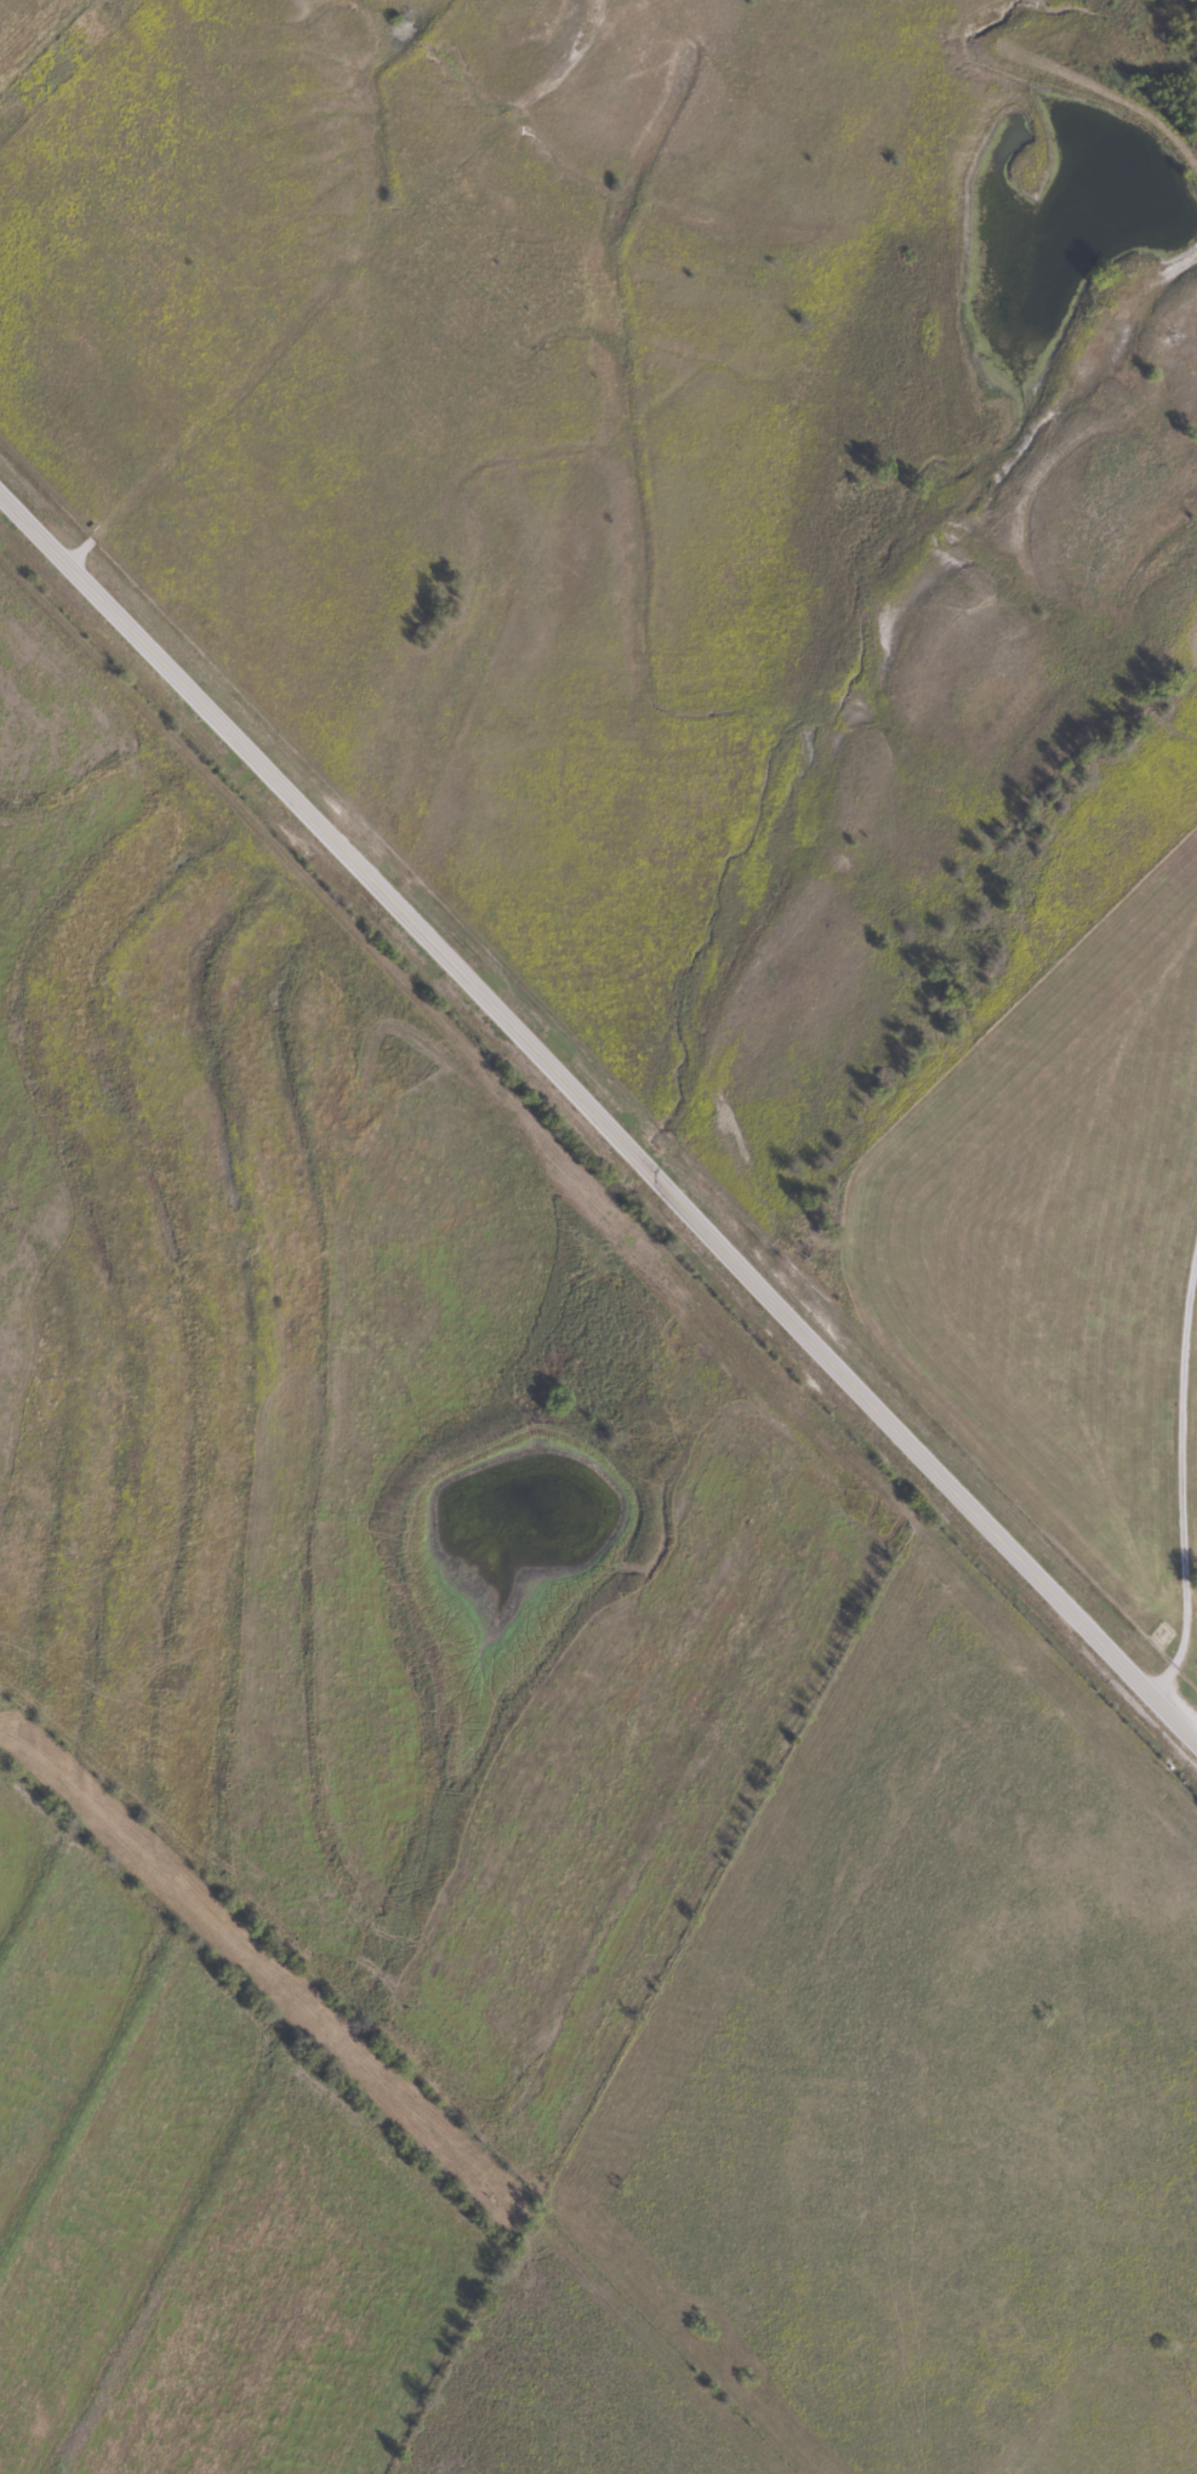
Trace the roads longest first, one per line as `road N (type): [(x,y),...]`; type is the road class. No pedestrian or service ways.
road 1 (secondary): [(0,493),(1196,1743)]
road 2 (track): [(69,565),(246,386),(326,286),(565,163),(650,0)]

